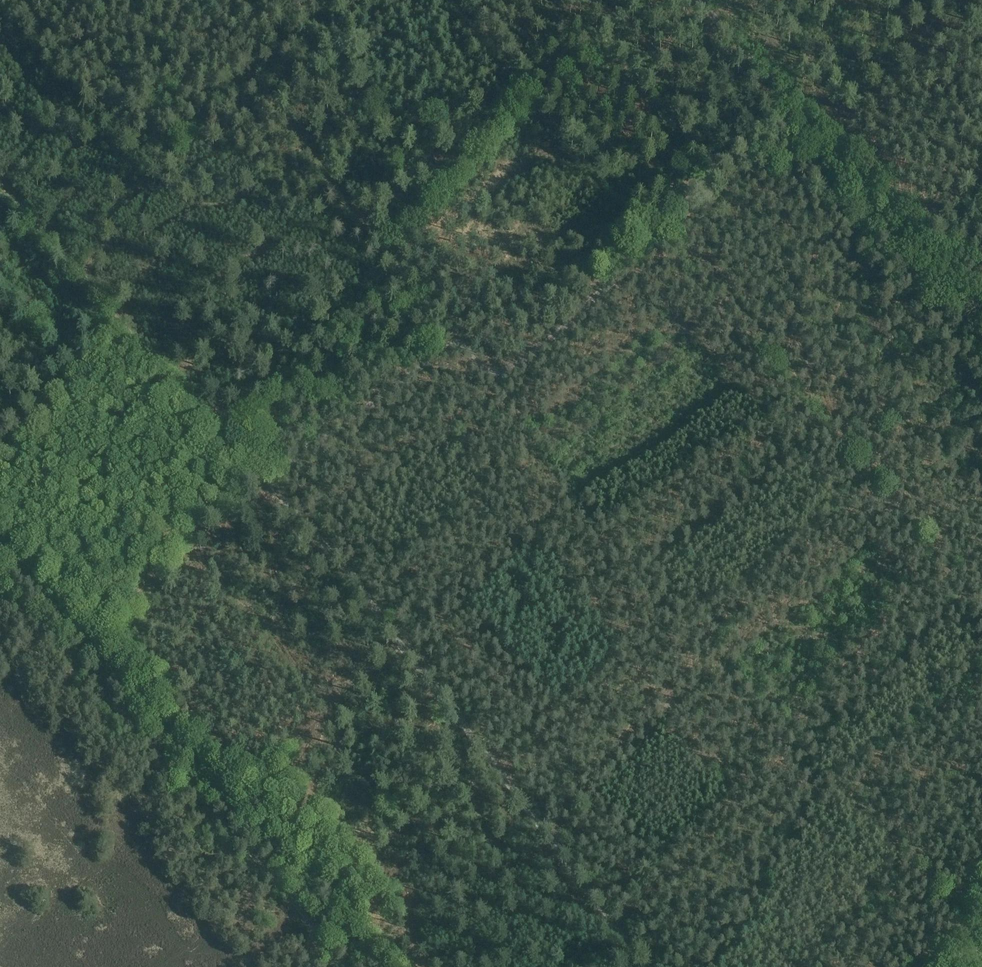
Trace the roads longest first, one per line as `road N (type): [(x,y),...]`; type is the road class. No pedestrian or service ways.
road 1 (track): [(0,183),(268,481),(646,966)]
road 2 (track): [(787,97),(578,314),(524,358),(492,370),(476,361),(191,0)]
road 3 (track): [(452,0),(981,613)]
road 4 (track): [(0,578),(347,966)]
road 5 (track): [(698,0),(981,314)]
road 6 (track): [(459,339),(268,481)]

